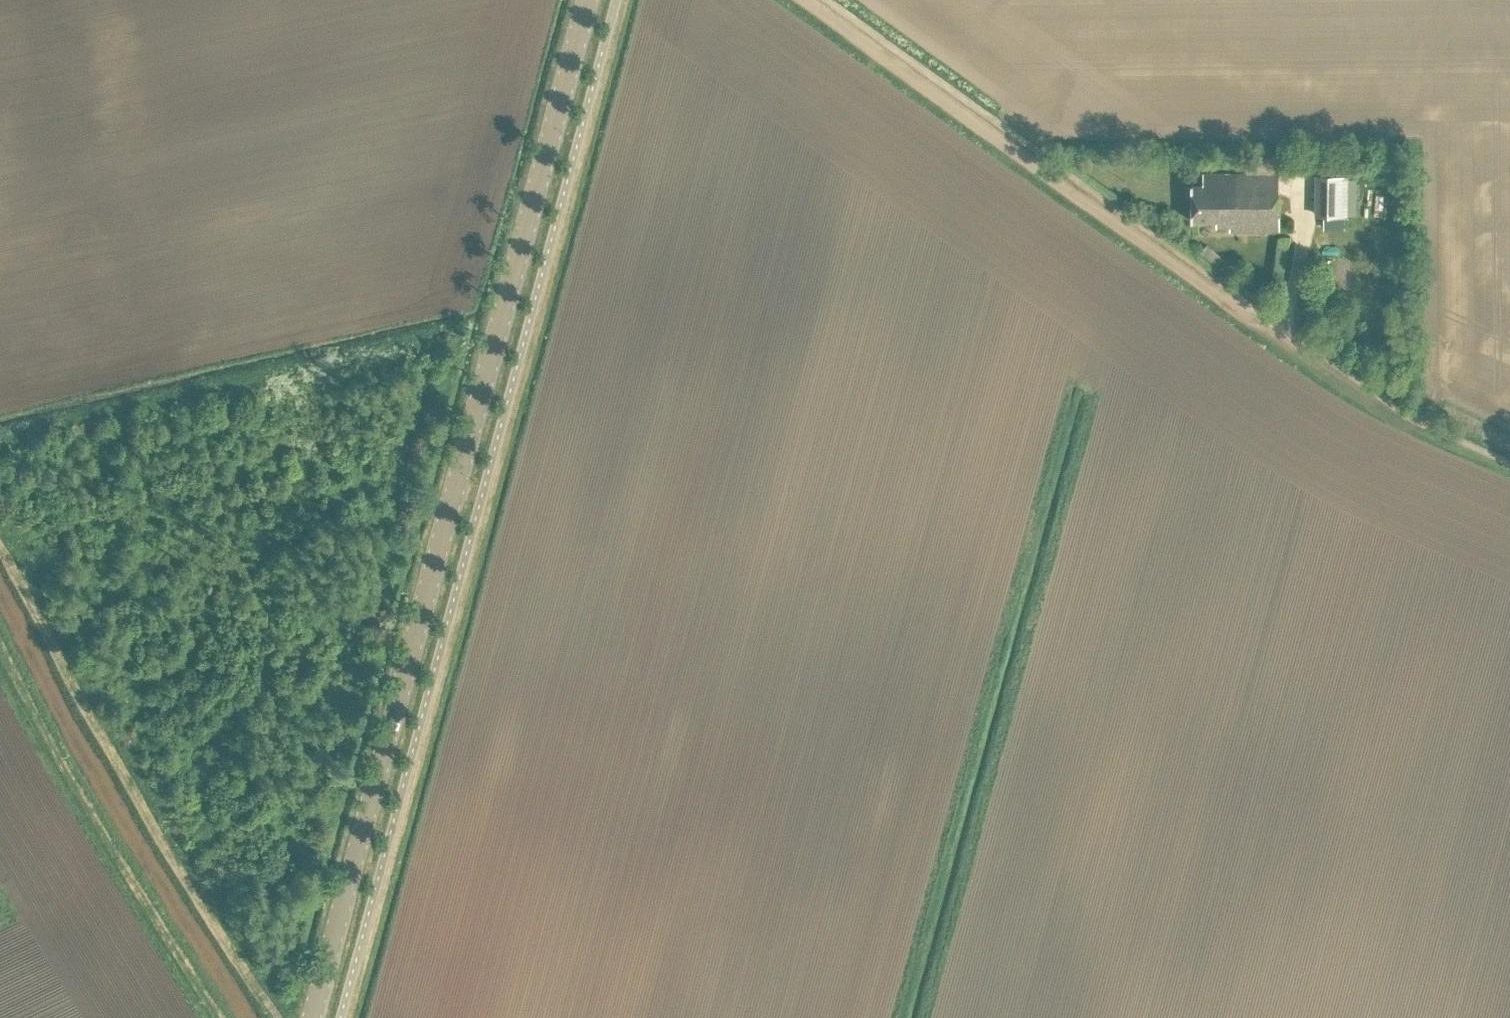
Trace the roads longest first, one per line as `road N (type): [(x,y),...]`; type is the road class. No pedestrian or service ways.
road 1 (secondary): [(312,1017),(588,0)]

